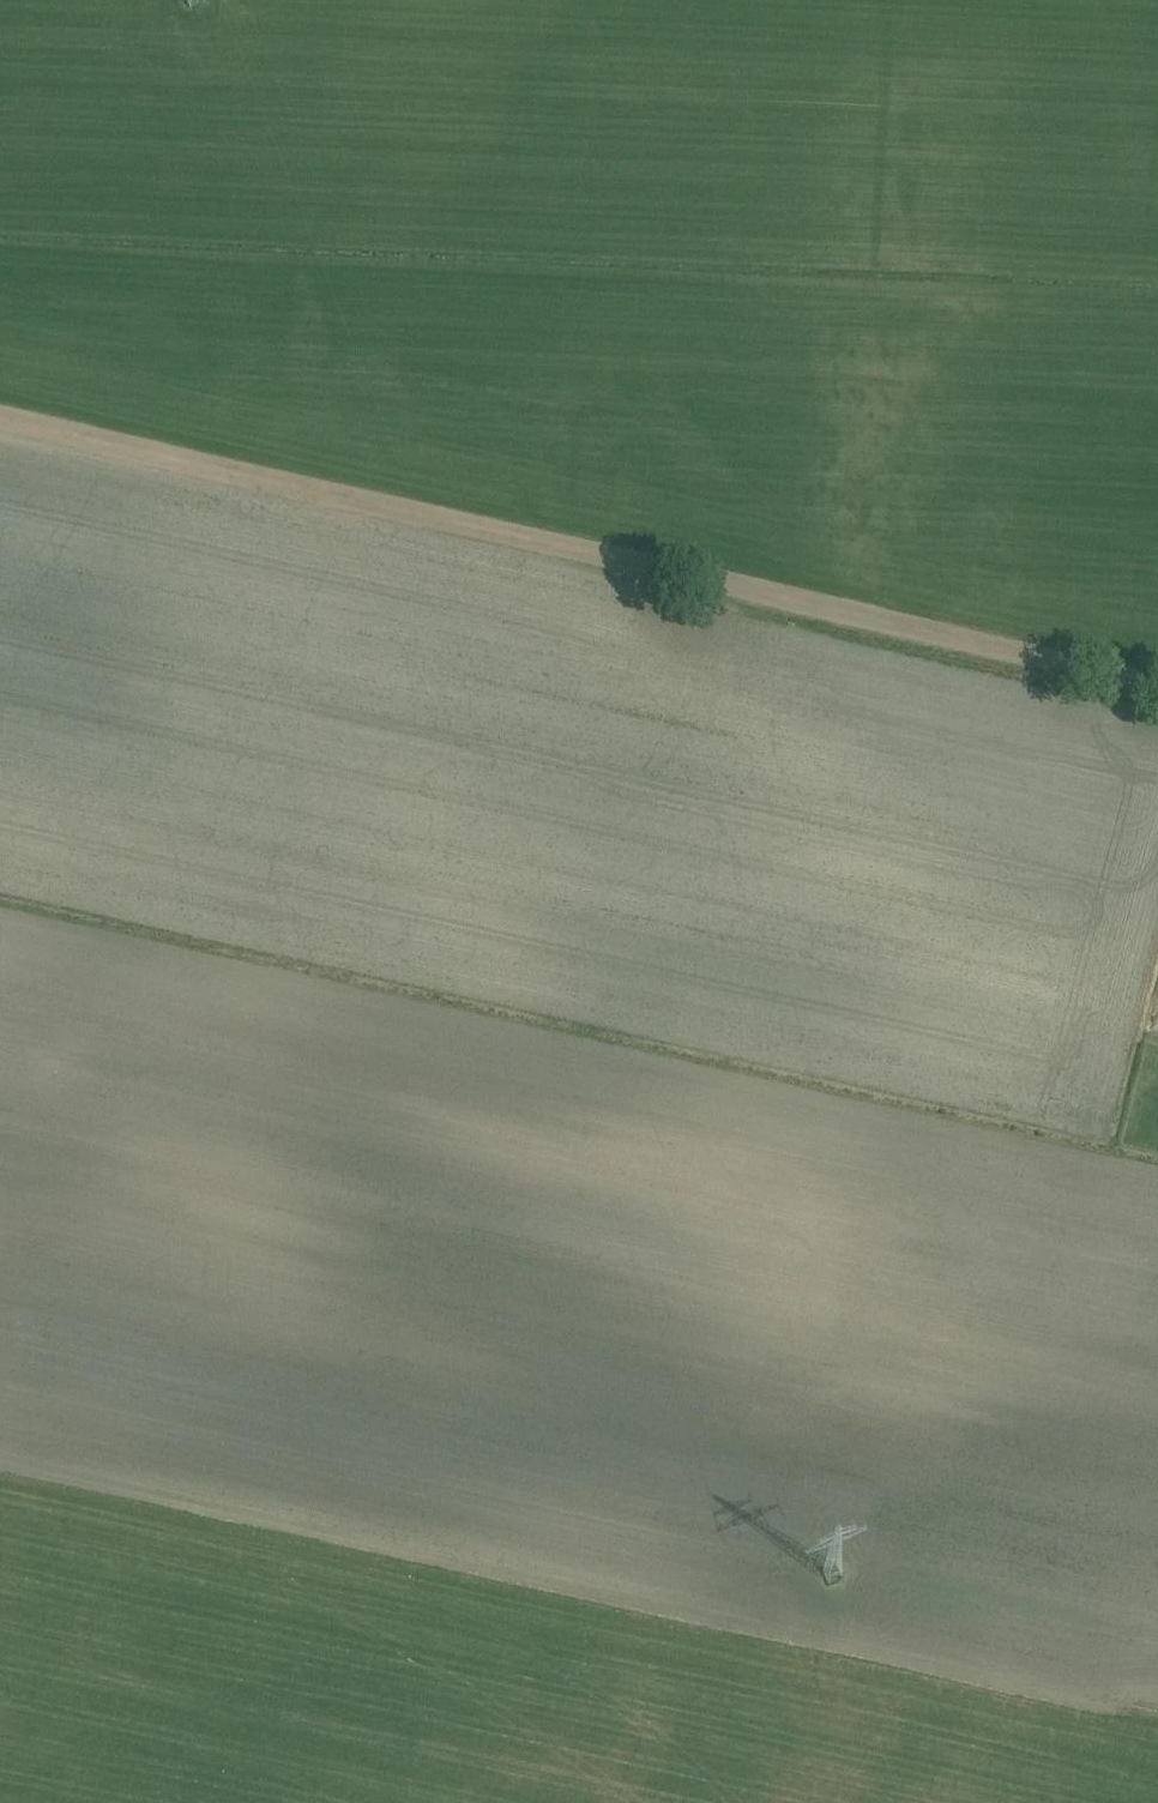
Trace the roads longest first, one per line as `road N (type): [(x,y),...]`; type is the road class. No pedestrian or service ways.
road 1 (track): [(1157,684),(0,417)]
road 2 (track): [(1157,1705),(843,1633),(755,1587)]

